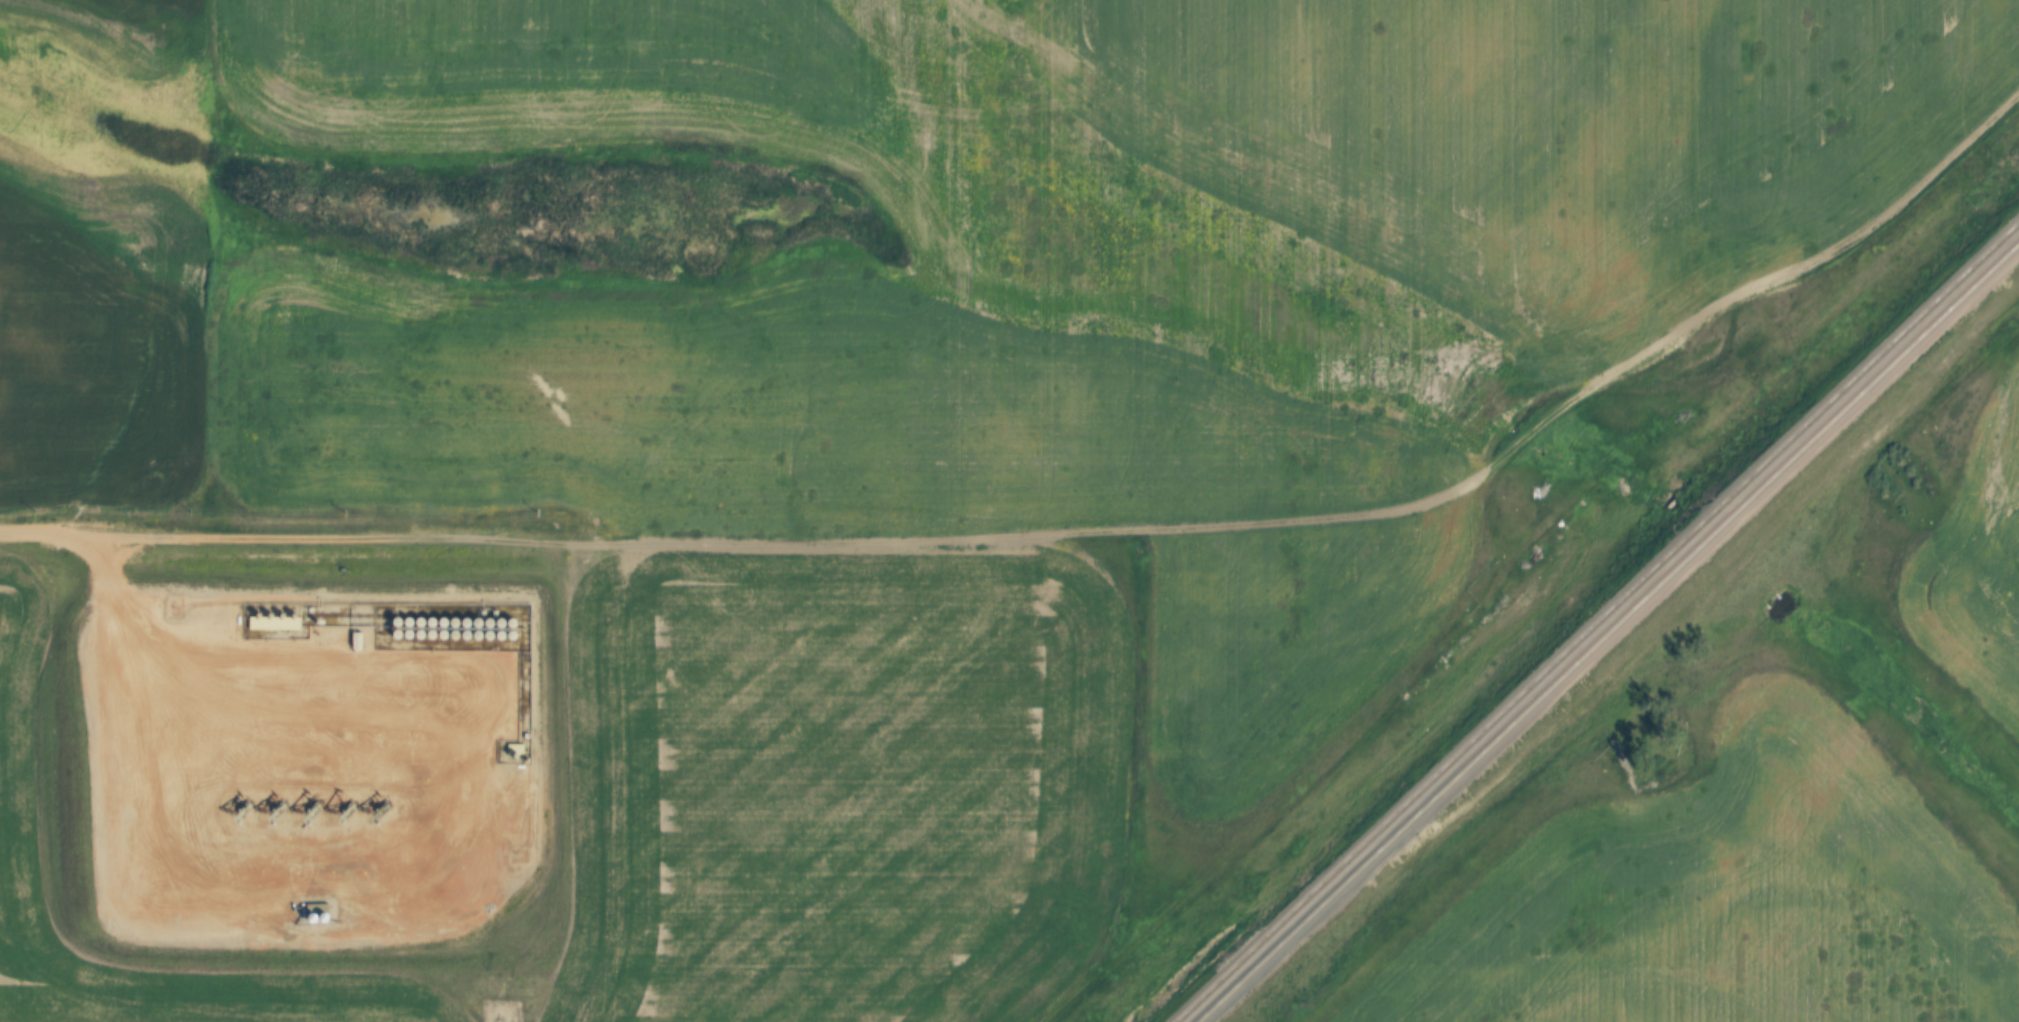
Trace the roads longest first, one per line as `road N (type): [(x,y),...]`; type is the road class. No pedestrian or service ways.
road 1 (track): [(1382,523),(1186,535),(1113,528),(87,548)]
road 2 (track): [(1382,523),(1480,485),(1546,411),(1595,393),(1715,380),(1739,366),(2018,100)]

